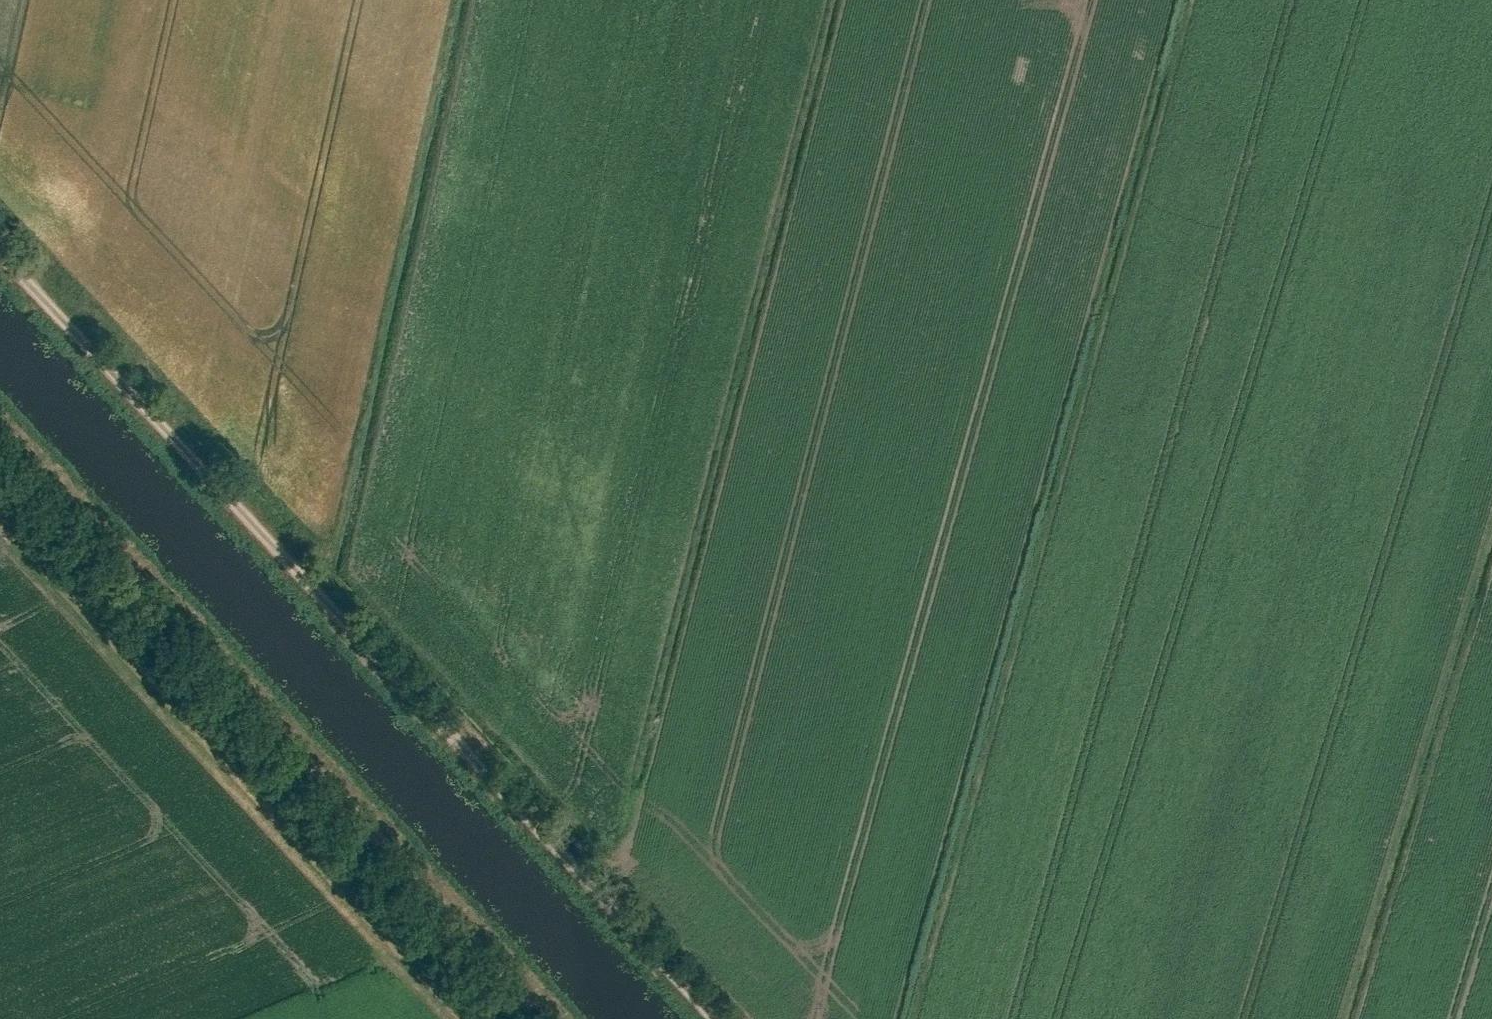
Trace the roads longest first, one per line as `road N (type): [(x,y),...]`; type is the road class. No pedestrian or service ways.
road 1 (track): [(723,1018),(0,236)]
road 2 (track): [(0,439),(542,1018)]

